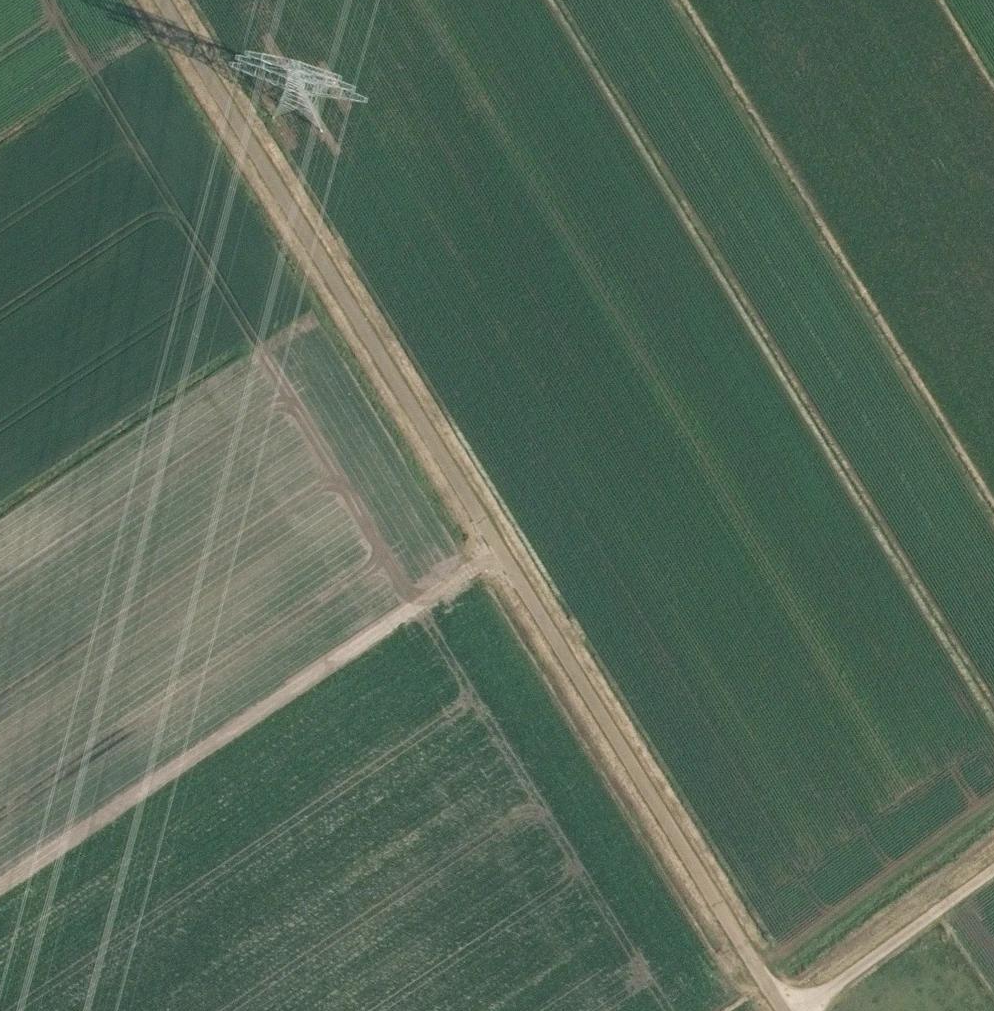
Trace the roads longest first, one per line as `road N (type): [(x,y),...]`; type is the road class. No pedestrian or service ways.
road 1 (unclassified): [(783,1010),(161,0)]
road 2 (track): [(797,1010),(993,870)]

